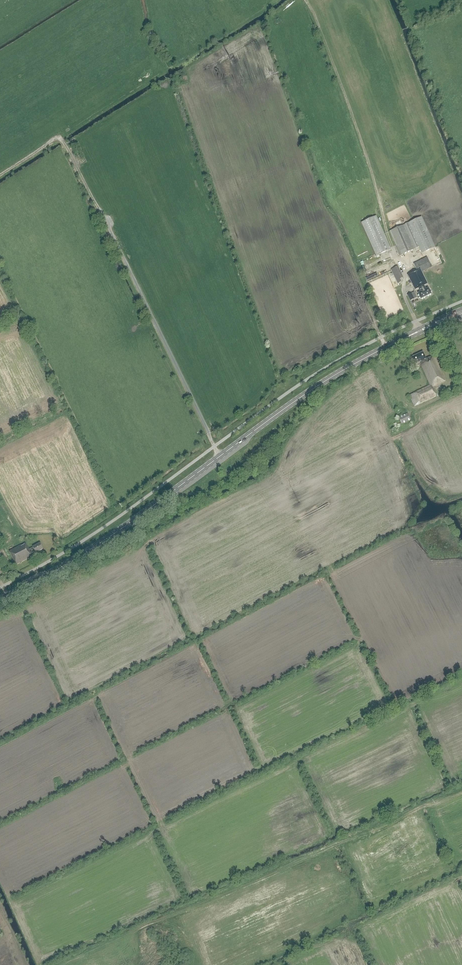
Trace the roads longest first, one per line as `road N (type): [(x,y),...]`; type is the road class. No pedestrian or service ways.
road 1 (secondary): [(0,599),(104,540),(333,376),(405,338)]

